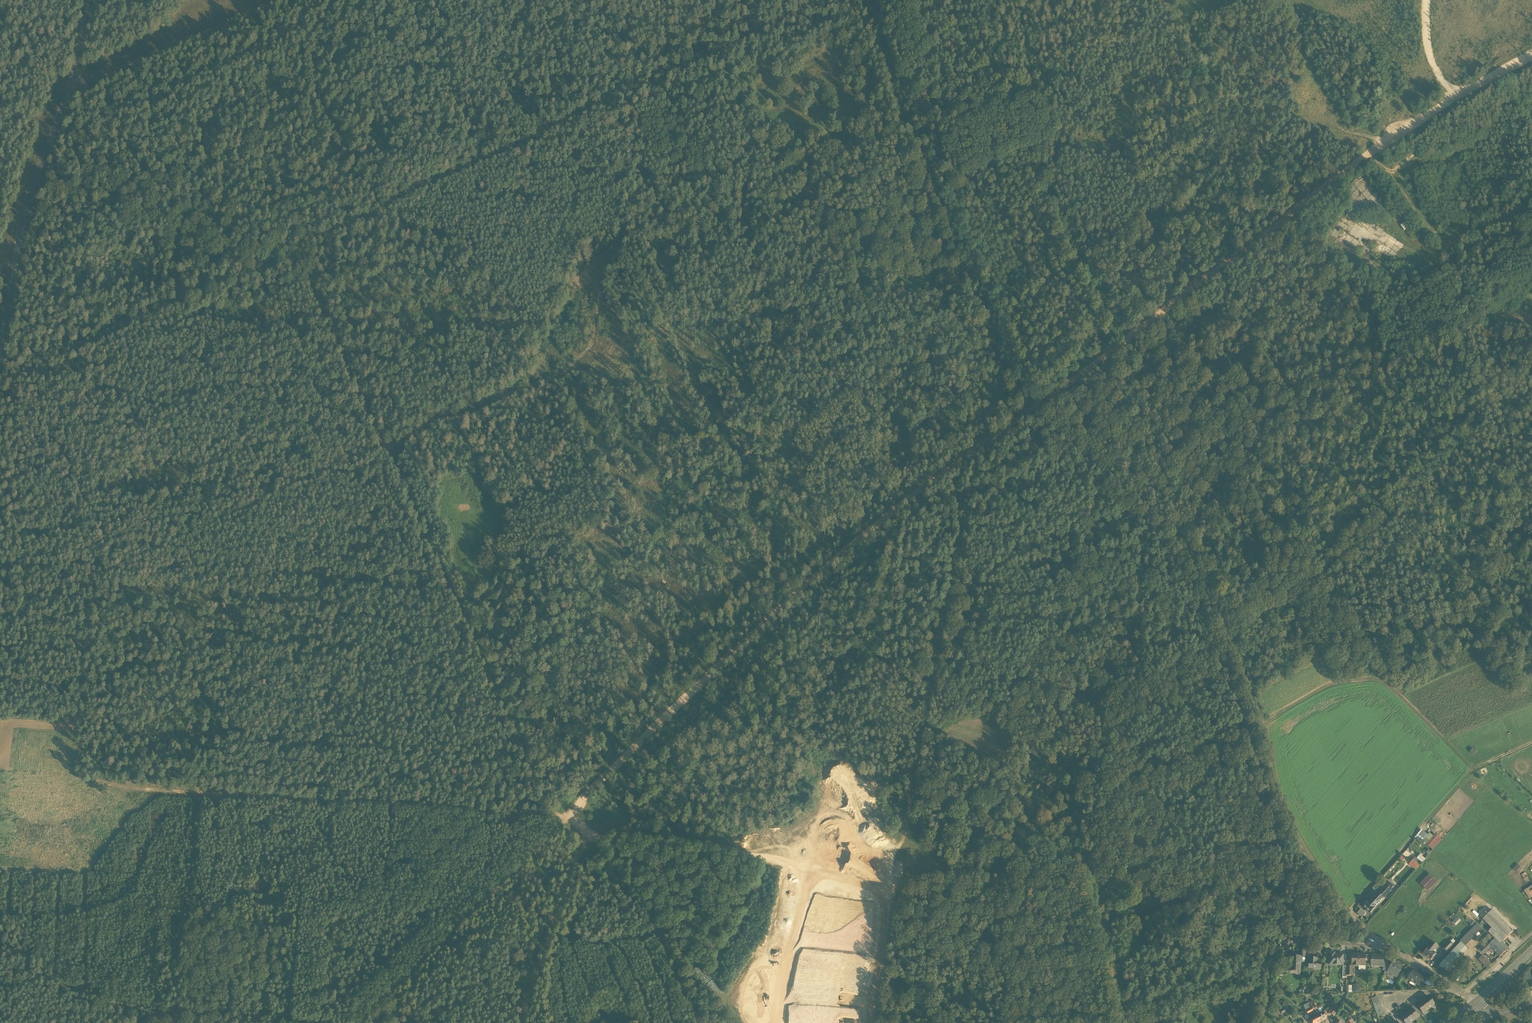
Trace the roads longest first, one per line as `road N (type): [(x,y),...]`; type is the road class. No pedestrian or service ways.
road 1 (track): [(1531,57),(1453,97),(865,534),(560,825)]
road 2 (track): [(1347,913),(1287,820),(1241,669),(1181,544),(1050,427),(1011,376),(882,51),(870,0)]
road 3 (track): [(385,446),(294,252),(841,0)]
road 4 (track): [(560,825),(108,787)]
road 5 (track): [(385,446),(0,622)]
road 6 (track): [(560,825),(385,446)]
road 7 (track): [(1250,733),(1180,568),(1027,413)]
road 8 (track): [(1261,1022),(1284,902),(1279,842),(1250,733),(1262,728)]
road 9 (track): [(385,446),(569,367),(594,336),(599,293)]
road 10 (track): [(363,1022),(560,825)]
road 11 (track): [(633,888),(585,831),(520,1022)]
road 12 (track): [(92,0),(22,256)]
road 13 (track): [(1475,769),(1377,679),(1329,685),(1260,723)]
road 14 (track): [(1347,913),(1470,773),(1531,742)]
road 15 (track): [(272,0),(141,59),(73,79)]
road 16 (track): [(1384,146),(1232,97),(1213,82)]
road 17 (track): [(560,825),(733,848)]

